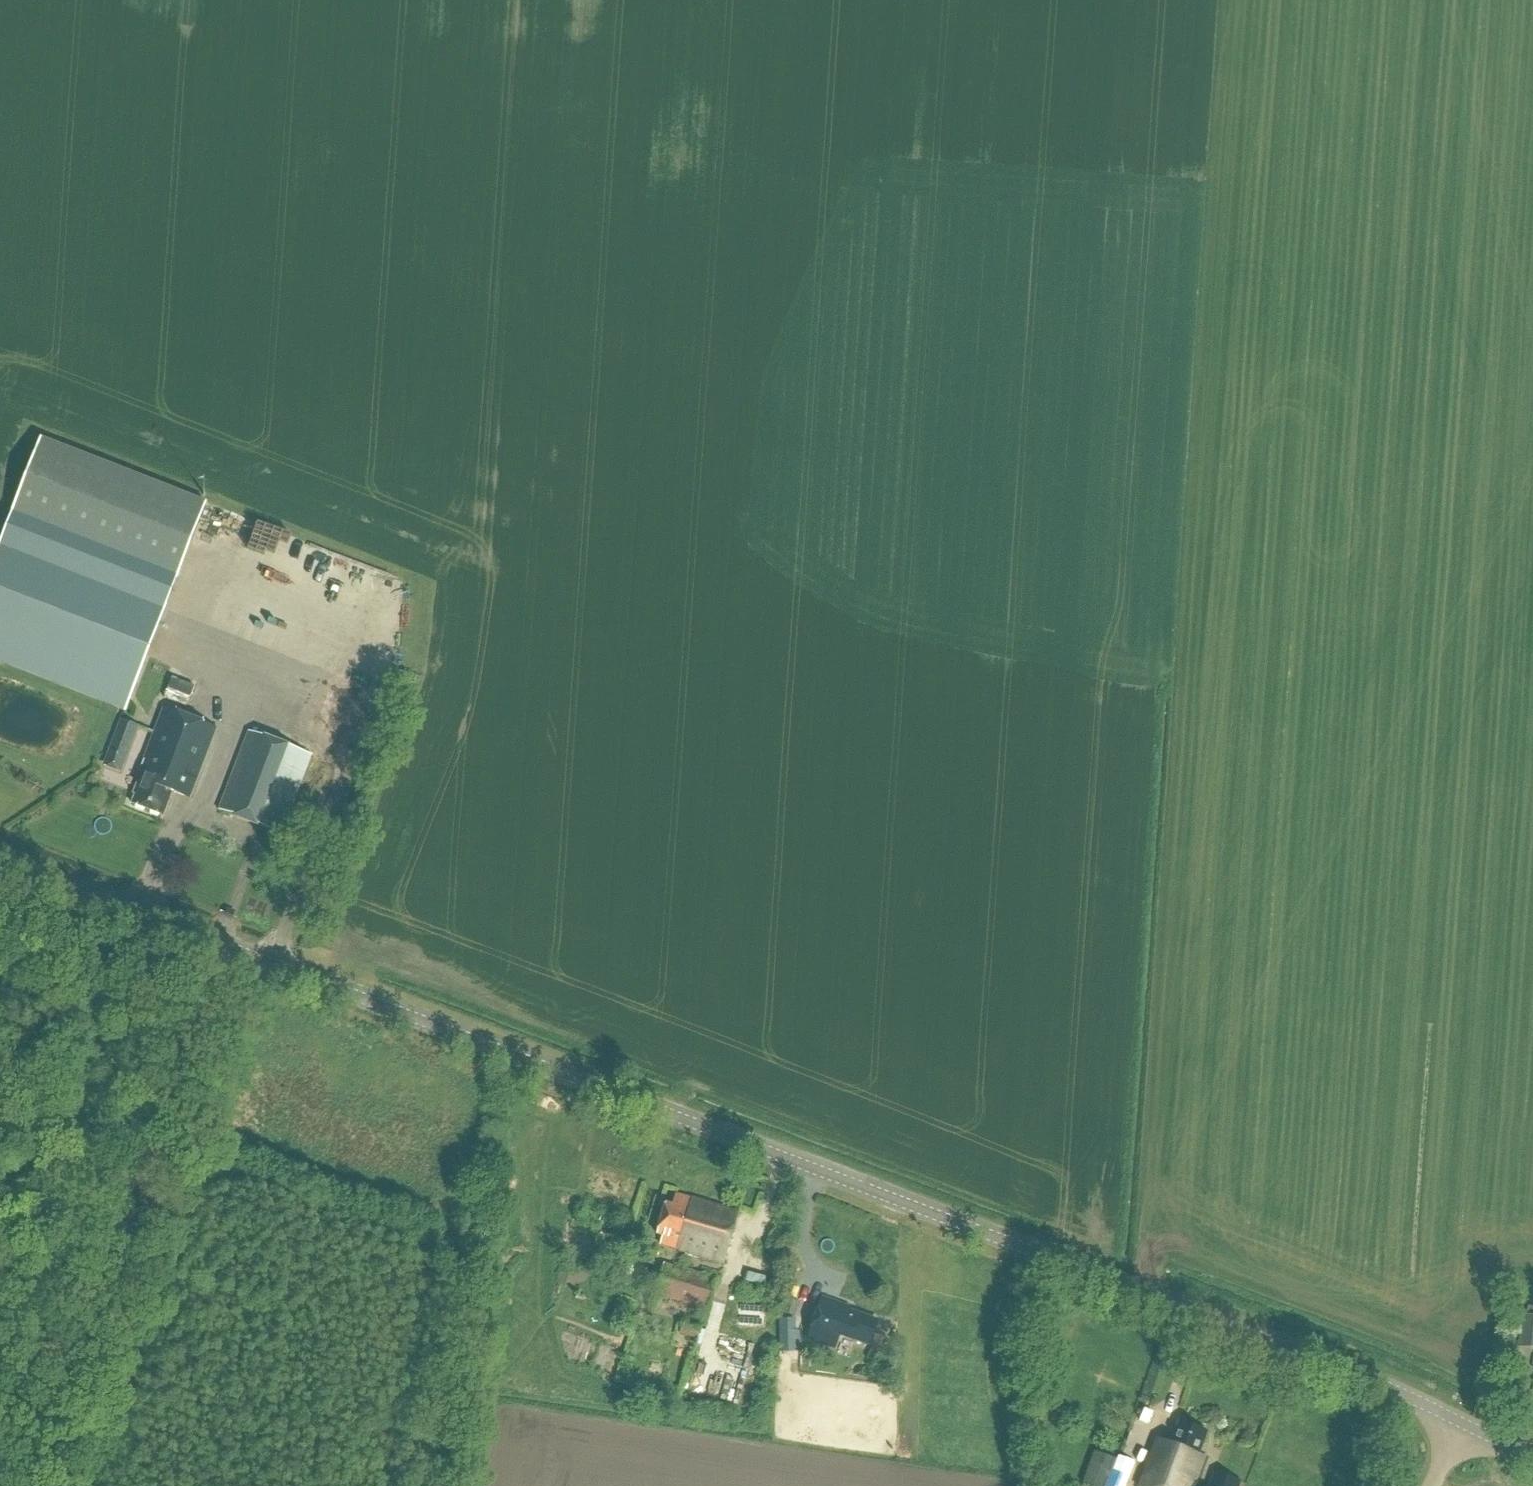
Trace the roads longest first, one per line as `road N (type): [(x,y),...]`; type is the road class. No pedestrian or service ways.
road 1 (tertiary): [(0,862),(1076,1264),(1459,1424)]
road 2 (track): [(230,949),(34,1485)]

